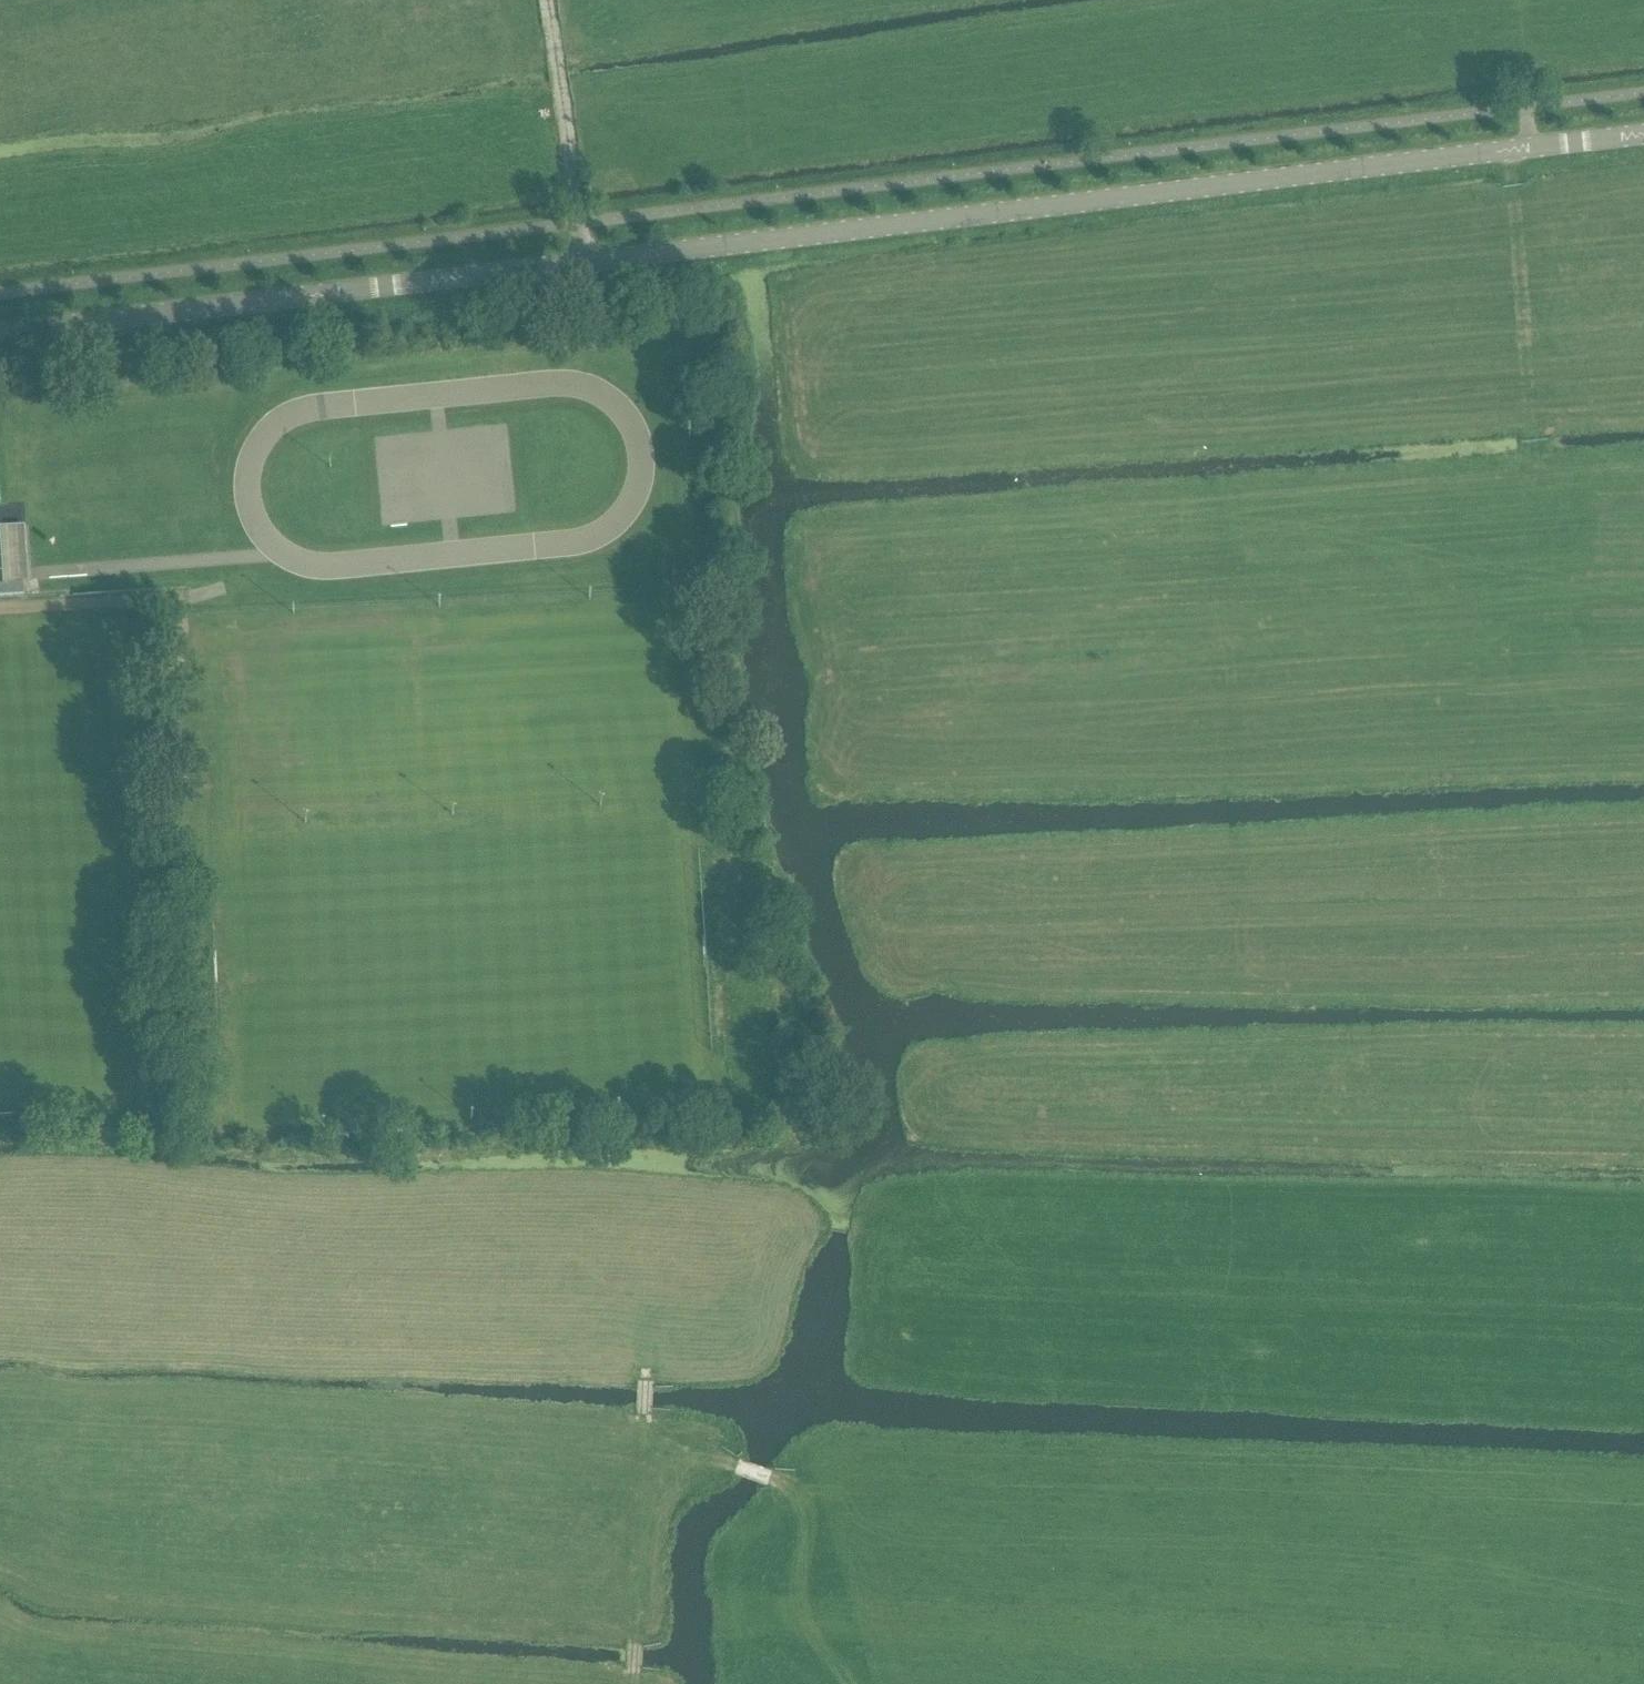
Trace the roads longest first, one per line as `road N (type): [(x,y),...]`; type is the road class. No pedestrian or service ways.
road 1 (unclassified): [(0,334),(1643,136)]
road 2 (track): [(581,265),(544,0)]
road 3 (track): [(1517,196),(1514,173),(1528,149),(1520,79)]

